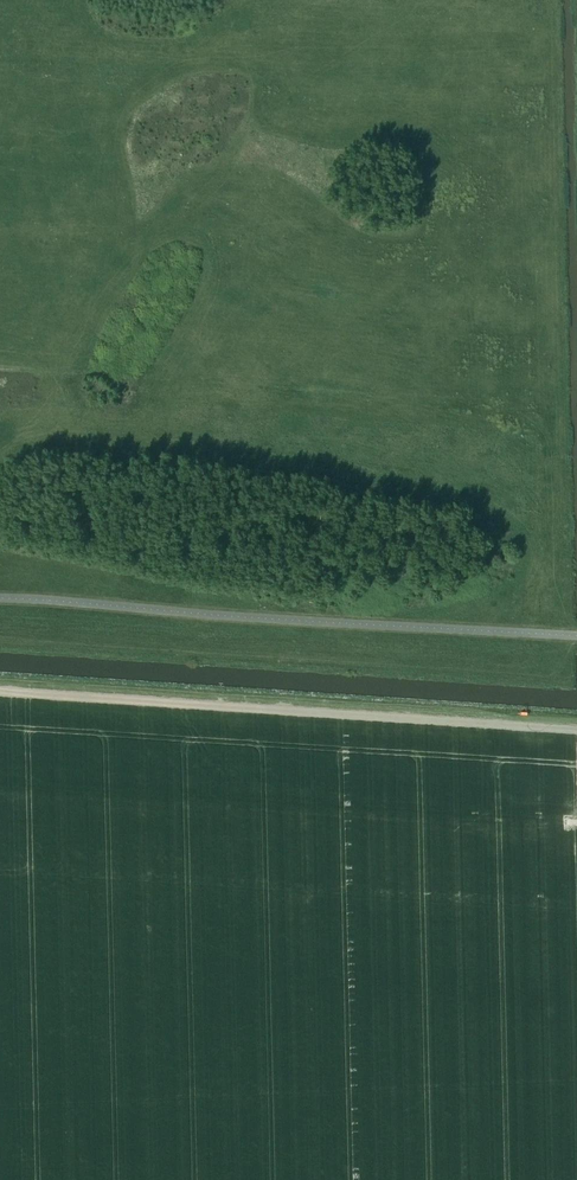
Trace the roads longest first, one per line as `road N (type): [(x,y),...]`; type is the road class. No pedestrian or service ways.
road 1 (track): [(576,645),(569,647),(565,676),(0,639)]

